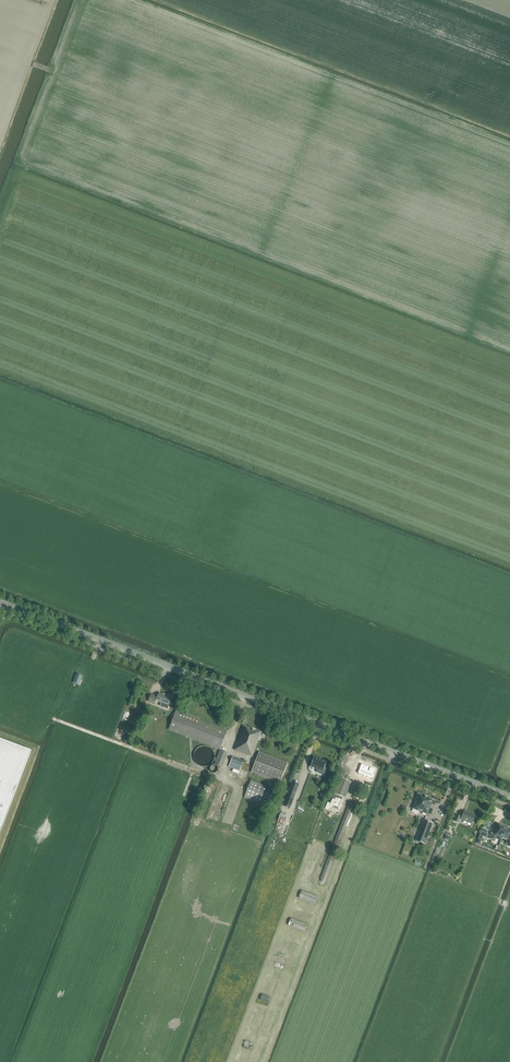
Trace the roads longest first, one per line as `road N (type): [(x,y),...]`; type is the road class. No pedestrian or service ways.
road 1 (tertiary): [(509,797),(0,602)]

